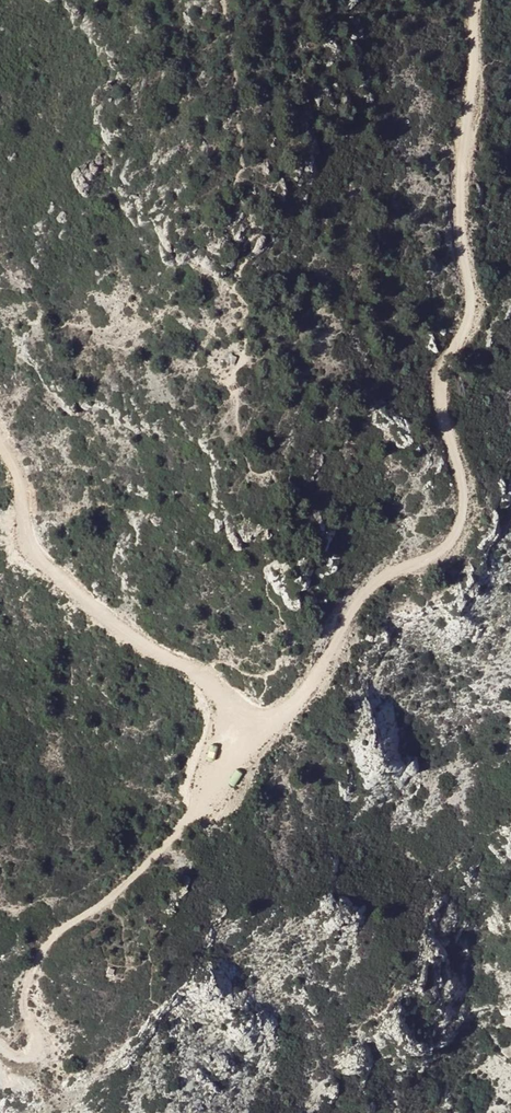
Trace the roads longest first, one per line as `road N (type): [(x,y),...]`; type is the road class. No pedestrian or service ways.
road 1 (track): [(243,735),(269,724),(311,687),(359,593),(381,575),(437,553),(455,533),(462,504),(438,404),(439,371),(470,303),(455,232),(473,48),(470,0)]
road 2 (track): [(0,444),(19,477),(25,546),(132,637),(209,681),(243,735),(207,802),(112,899),(42,951),(24,998),(30,1049),(14,1053),(0,1043)]

